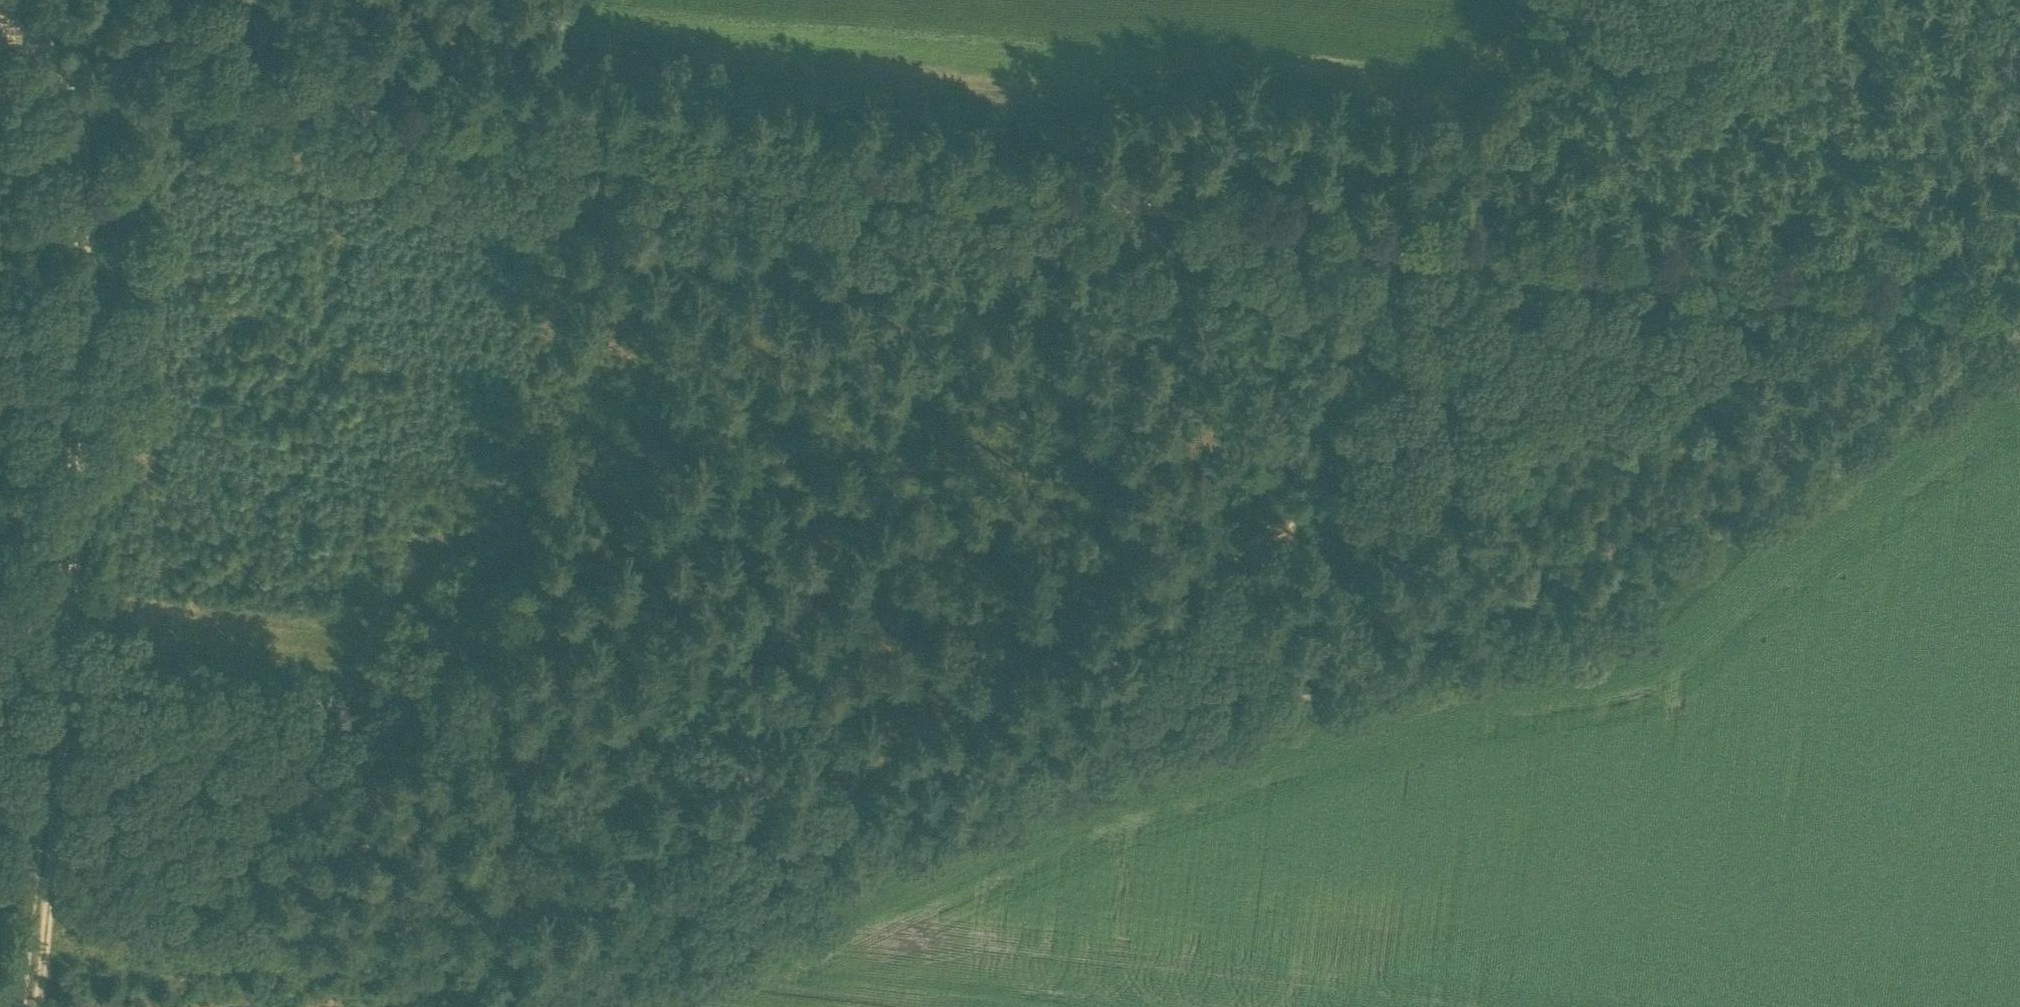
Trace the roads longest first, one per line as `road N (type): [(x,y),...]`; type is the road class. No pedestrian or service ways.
road 1 (track): [(1400,237),(1350,526),(1252,562),(1121,605),(1043,606),(993,623),(931,668),(819,705),(668,733),(407,719),(340,688),(57,683)]
road 2 (track): [(1487,246),(71,87)]
road 3 (track): [(15,16),(71,87),(92,263),(55,1006)]
road 4 (track): [(2019,317),(1487,246)]
road 5 (track): [(1685,0),(1545,141),(1508,193),(1487,246)]

